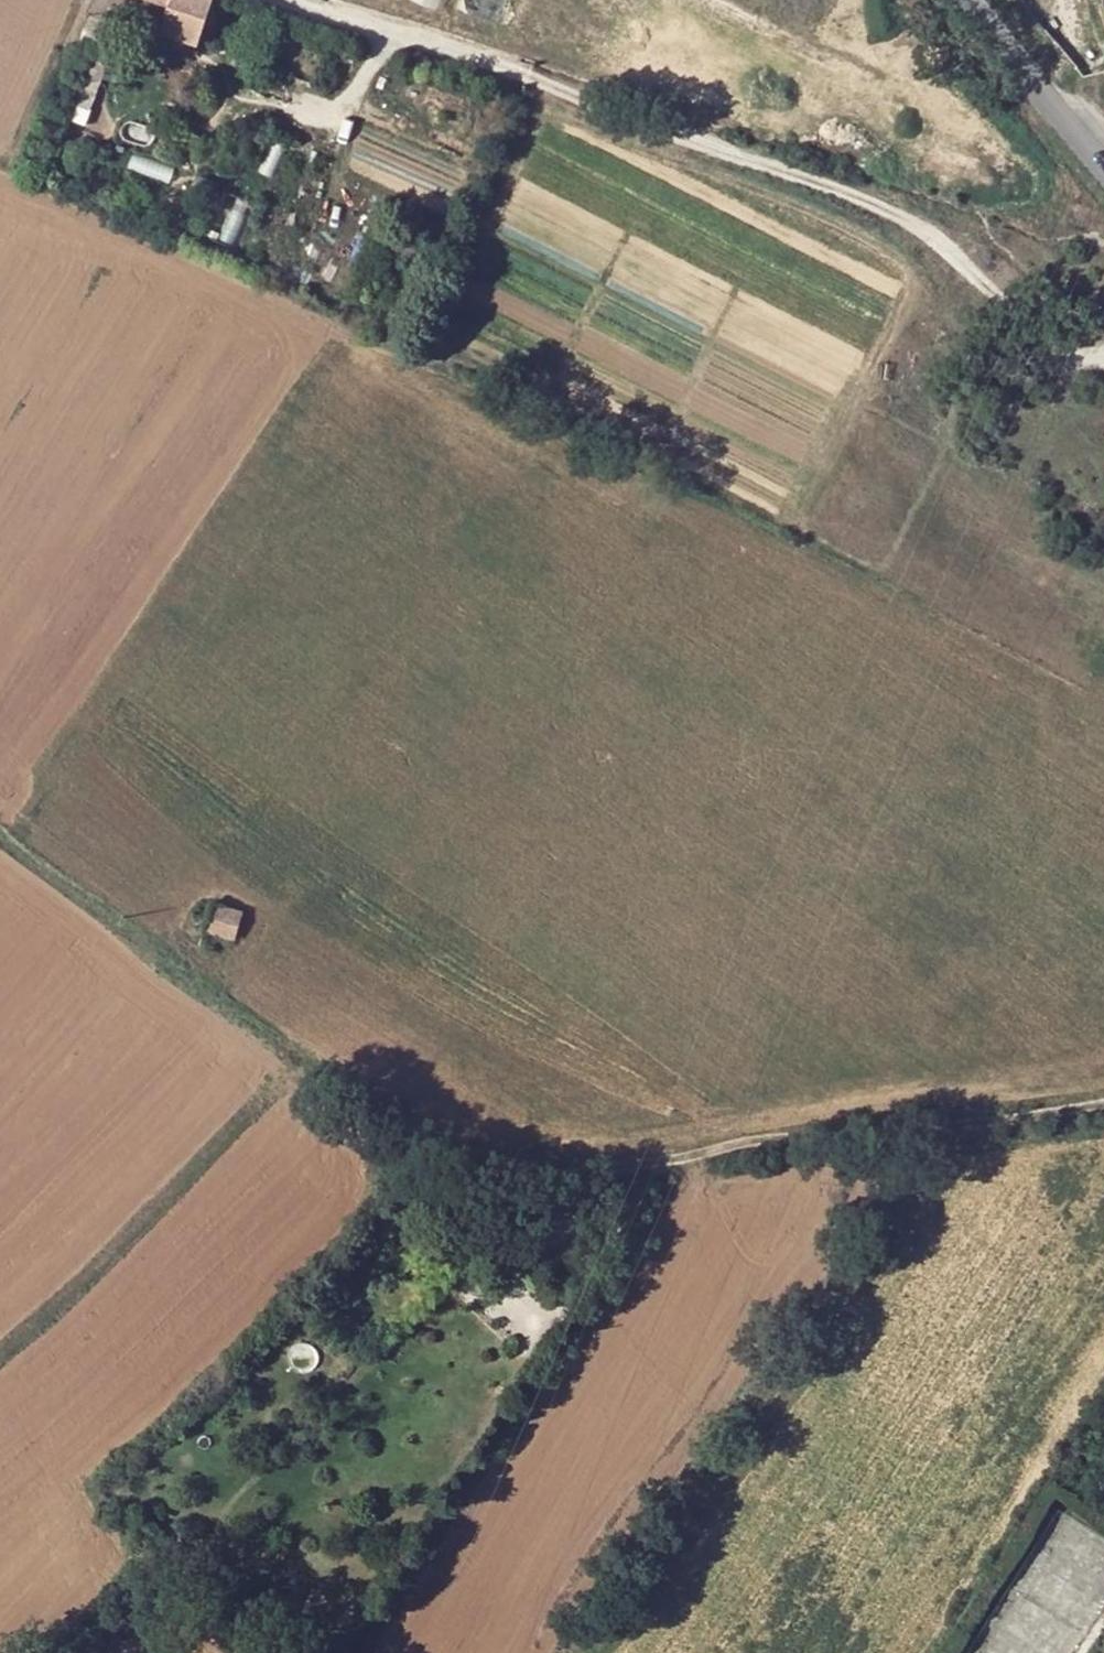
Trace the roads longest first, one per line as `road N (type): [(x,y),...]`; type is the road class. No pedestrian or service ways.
road 1 (track): [(0,862),(249,1056),(351,1114),(525,1177),(1103,1103)]
road 2 (tertiary): [(964,0),(1103,168)]

